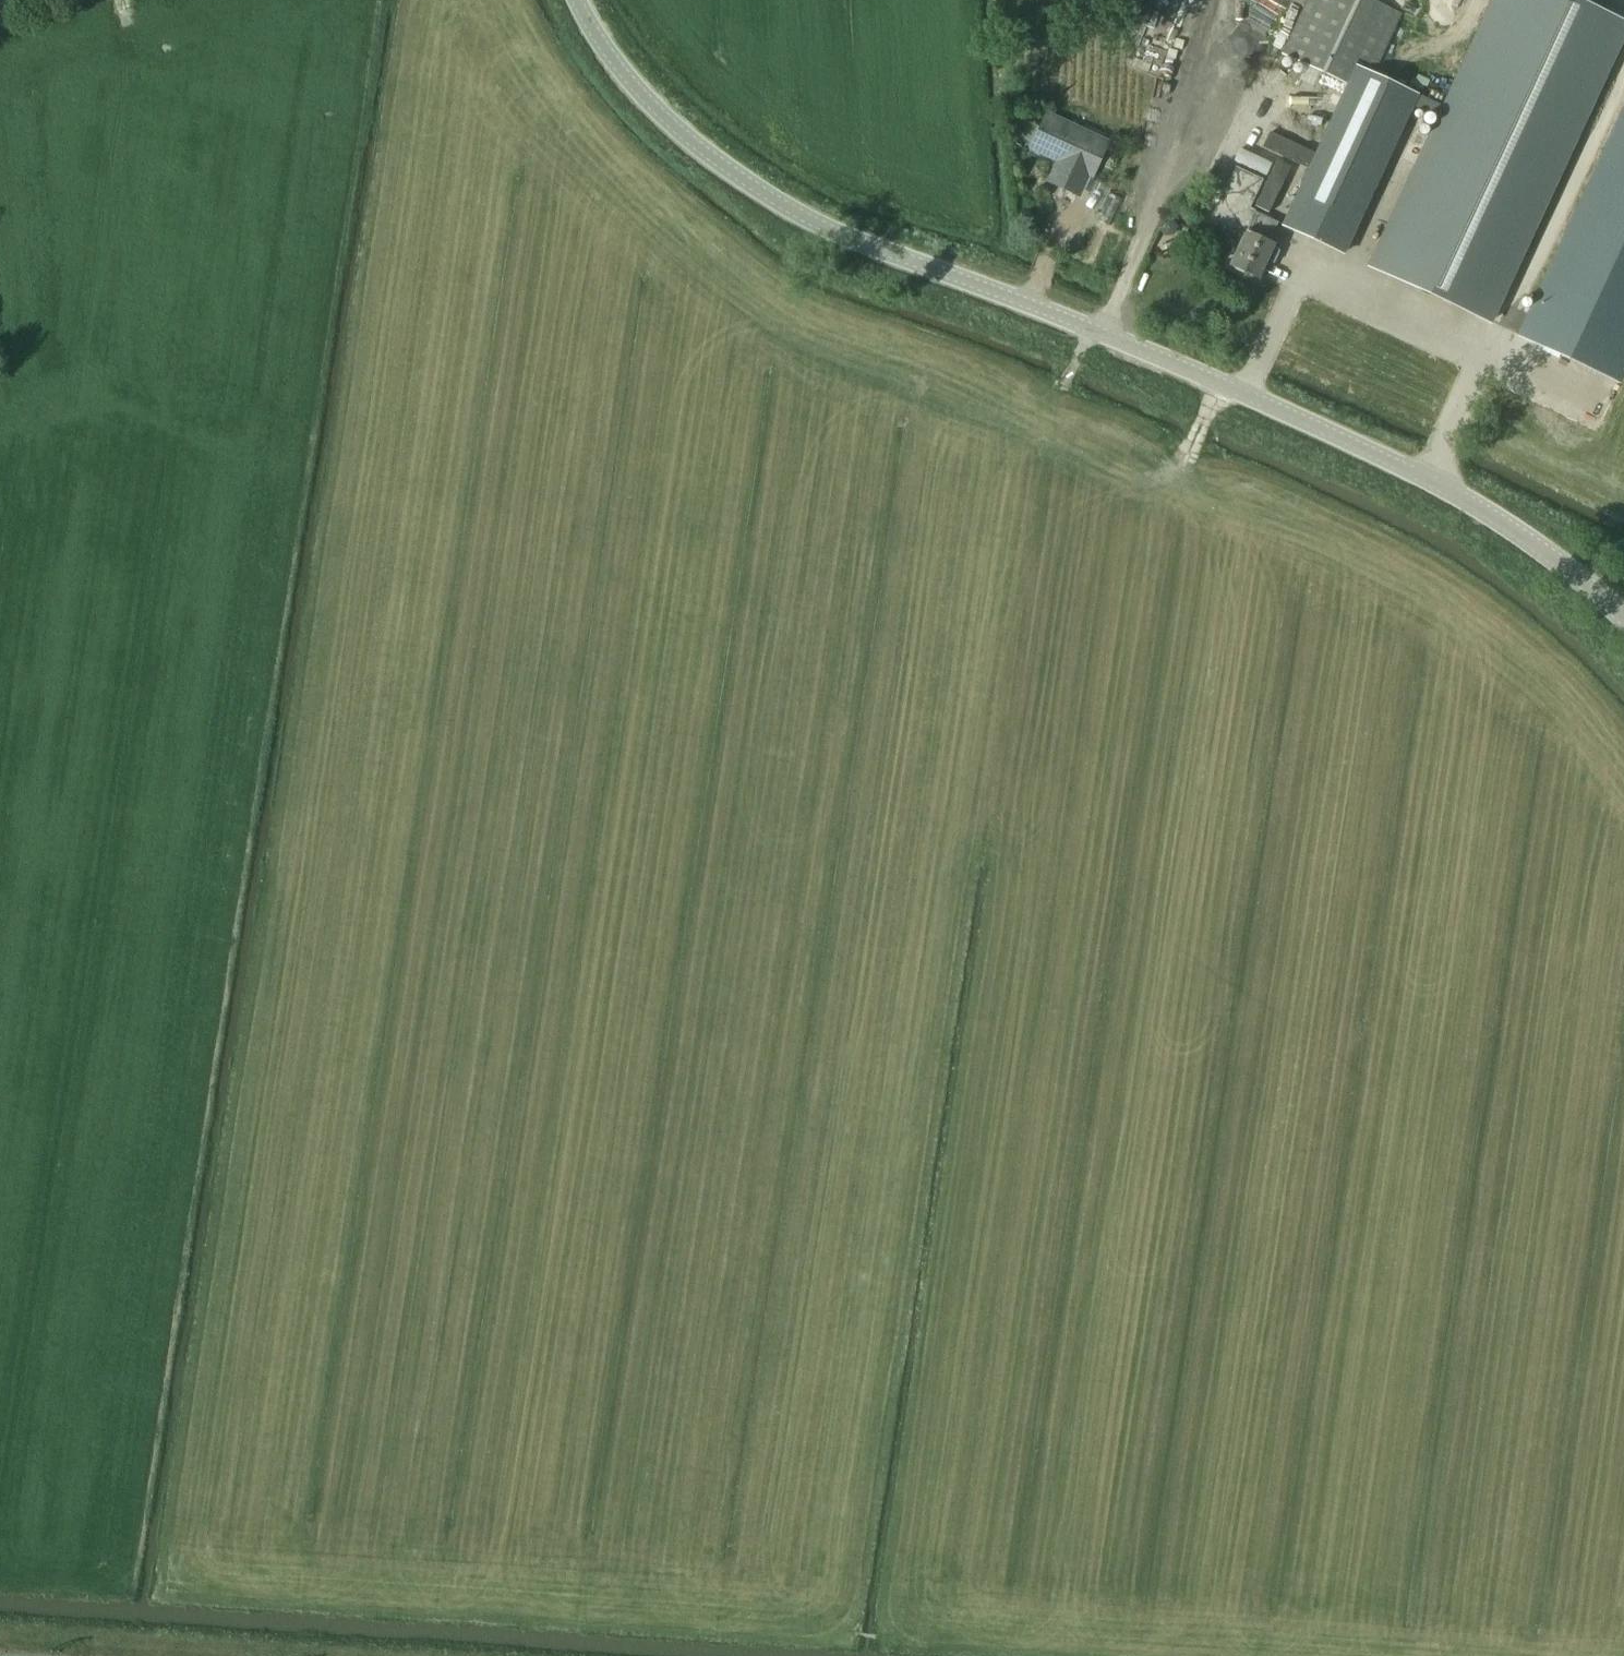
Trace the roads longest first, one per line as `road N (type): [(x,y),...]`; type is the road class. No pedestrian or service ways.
road 1 (unclassified): [(1623,618),(1434,479),(1290,406),(856,241),(781,204),(698,146),(638,90),(579,0)]

